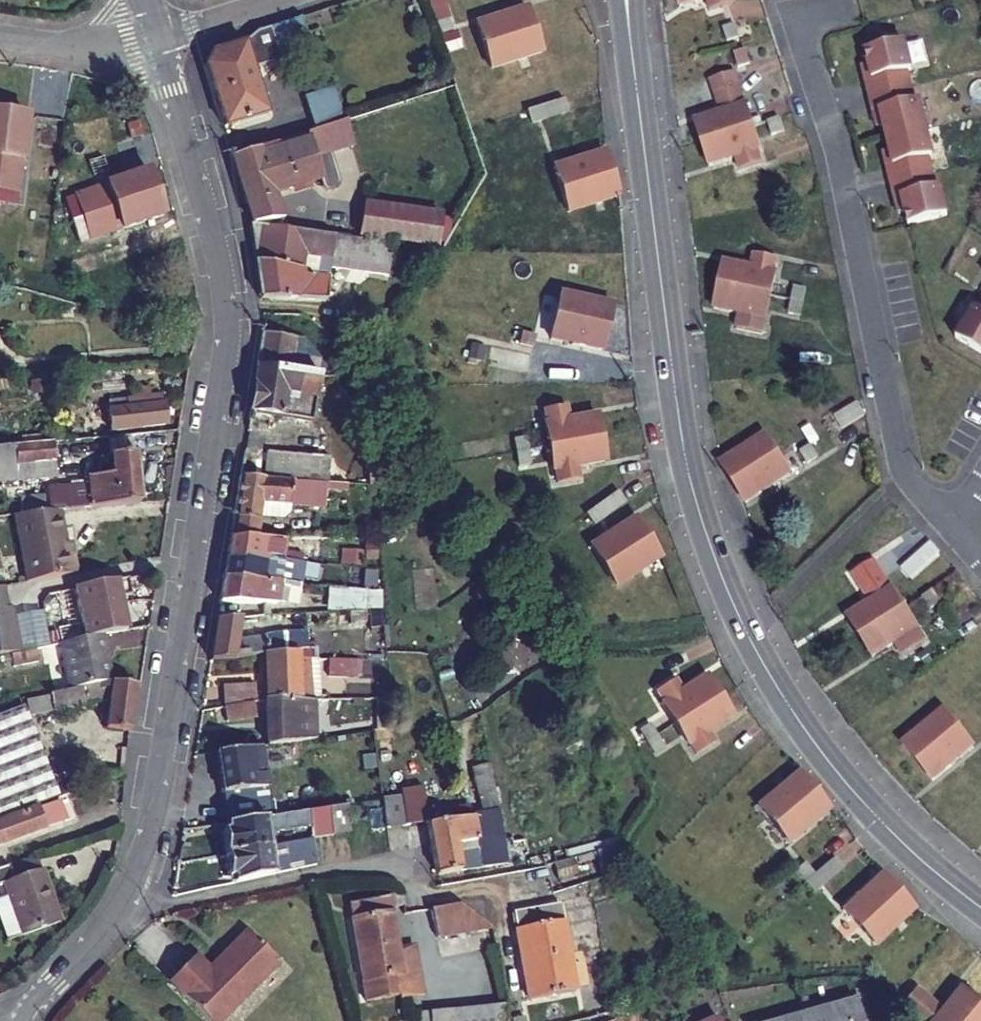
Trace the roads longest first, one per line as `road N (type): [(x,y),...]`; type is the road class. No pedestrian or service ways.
road 1 (residential): [(154,36),(224,287),(225,378),(144,853),(111,921),(32,1011)]
road 2 (secondary): [(628,18),(679,432),(726,590),(770,677),(825,757),(913,854),(980,907)]
road 3 (residential): [(793,17),(836,153),(898,454),(951,525)]
road 4 (residential): [(154,36),(89,43),(0,36)]

